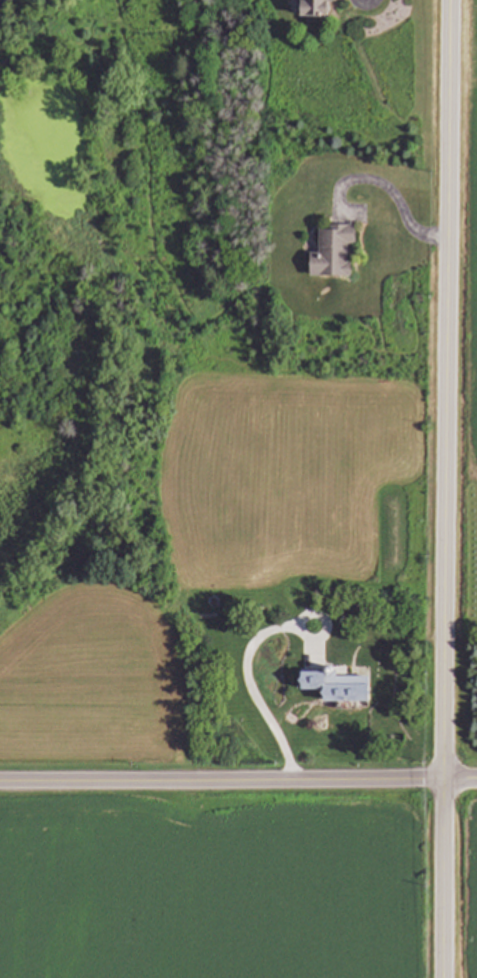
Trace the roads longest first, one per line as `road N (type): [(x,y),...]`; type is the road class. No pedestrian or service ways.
road 1 (tertiary): [(445,977),(451,0)]
road 2 (residential): [(0,782),(445,781)]

